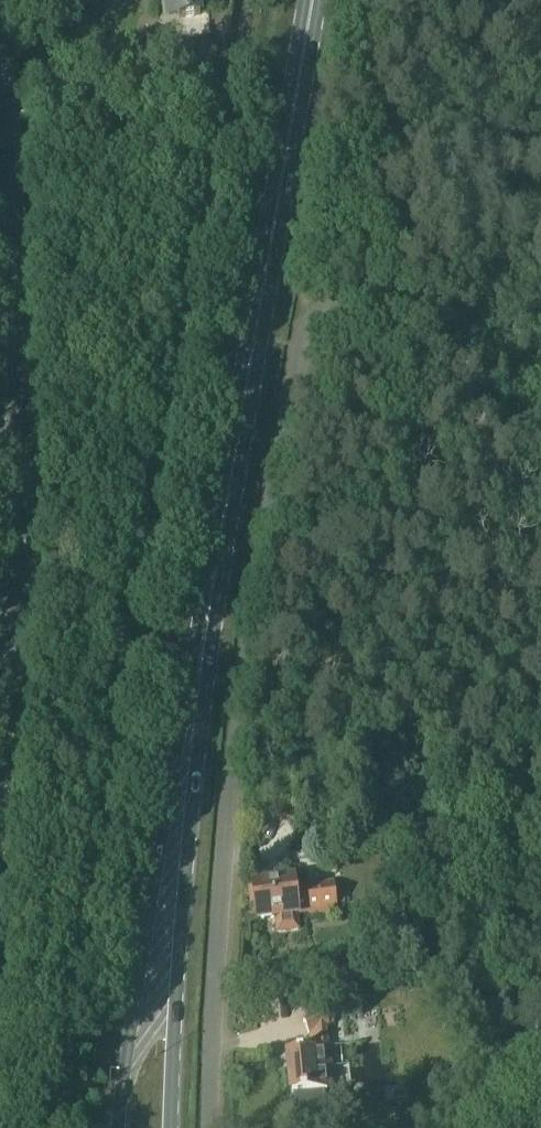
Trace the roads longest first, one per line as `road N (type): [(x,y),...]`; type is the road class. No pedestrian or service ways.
road 1 (unclassified): [(211,1127),(228,792),(250,619),(299,367)]
road 2 (primary): [(186,752),(312,0)]
road 3 (secondary): [(2,50),(11,137),(17,535),(0,744)]
road 4 (primary): [(186,752),(143,944),(119,1127)]
road 5 (primary): [(171,1127),(186,752)]
road 6 (unclassified): [(299,367),(301,332),(322,306),(375,312),(391,344),(381,374),(363,389),(322,388)]

